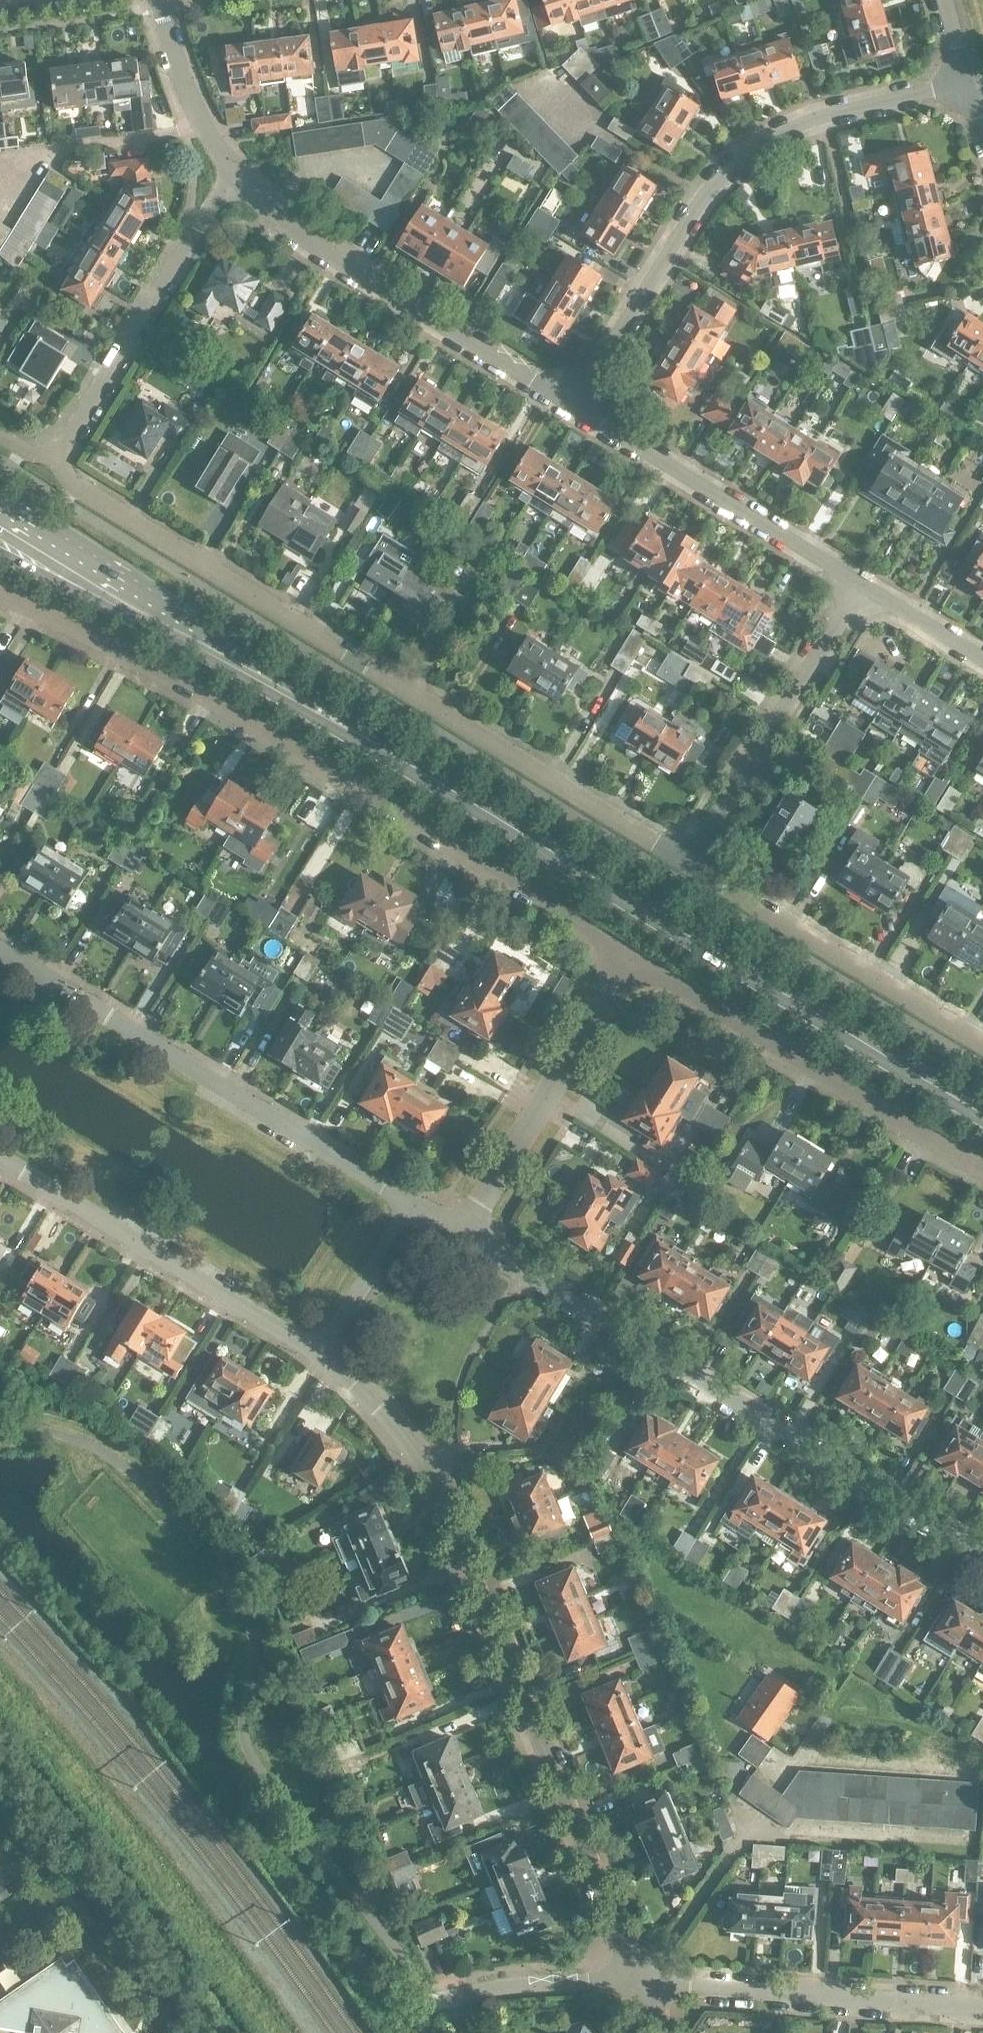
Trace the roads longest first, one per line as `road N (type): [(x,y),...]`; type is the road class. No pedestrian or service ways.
road 1 (secondary): [(982,1114),(307,705)]
road 2 (residential): [(693,863),(47,465)]
road 3 (residential): [(631,967),(158,675),(0,591)]
road 4 (residential): [(639,1981),(437,1482),(322,1352)]
road 5 (residential): [(982,1550),(463,1236)]
road 6 (residential): [(573,401),(705,193),(745,155),(797,119),(965,83)]
road 7 (residential): [(408,1203),(0,950)]
road 8 (residential): [(232,179),(270,214),(573,401)]
road 9 (residential): [(982,1172),(631,967)]
road 10 (residential): [(322,1352),(0,1158)]
road 11 (secondary): [(307,705),(0,499)]
road 12 (residential): [(639,1981),(982,2007)]
road 13 (secondary): [(0,553),(307,705)]
road 14 (residential): [(573,401),(859,587)]
road 15 (residential): [(47,465),(232,179)]
road 16 (residential): [(982,1042),(693,863)]
road 17 (residential): [(693,863),(859,587)]
road 18 (residential): [(463,1236),(631,967)]
road 19 (residential): [(432,2002),(639,1981)]
road 20 (residential): [(162,0),(188,102),(232,179)]
road 21 (residential): [(322,1352),(408,1203)]
road 22 (residential): [(859,587),(982,663)]

